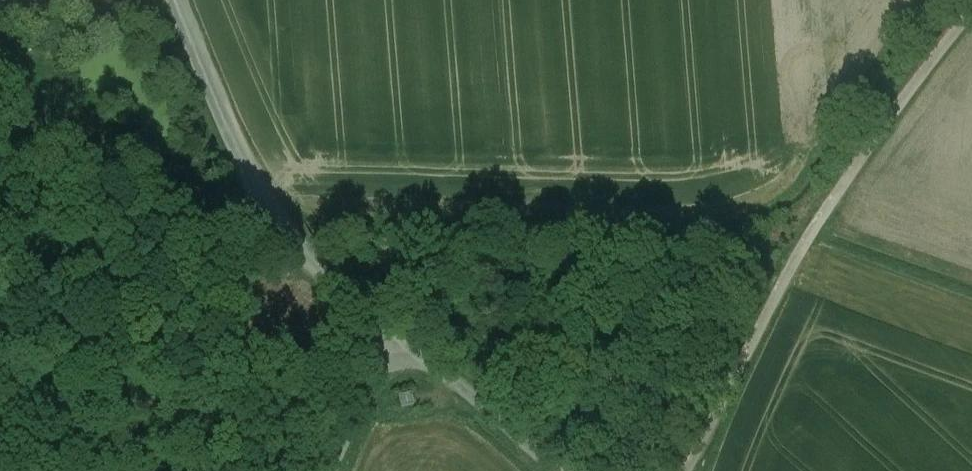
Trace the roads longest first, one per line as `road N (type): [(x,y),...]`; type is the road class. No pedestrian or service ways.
road 1 (unclassified): [(971,0),(808,240),(683,470)]
road 2 (unclassified): [(174,0),(245,164),(297,248),(403,345)]
road 3 (unclassified): [(403,345),(555,470)]
road 4 (unclassified): [(327,470),(359,393),(403,345)]

